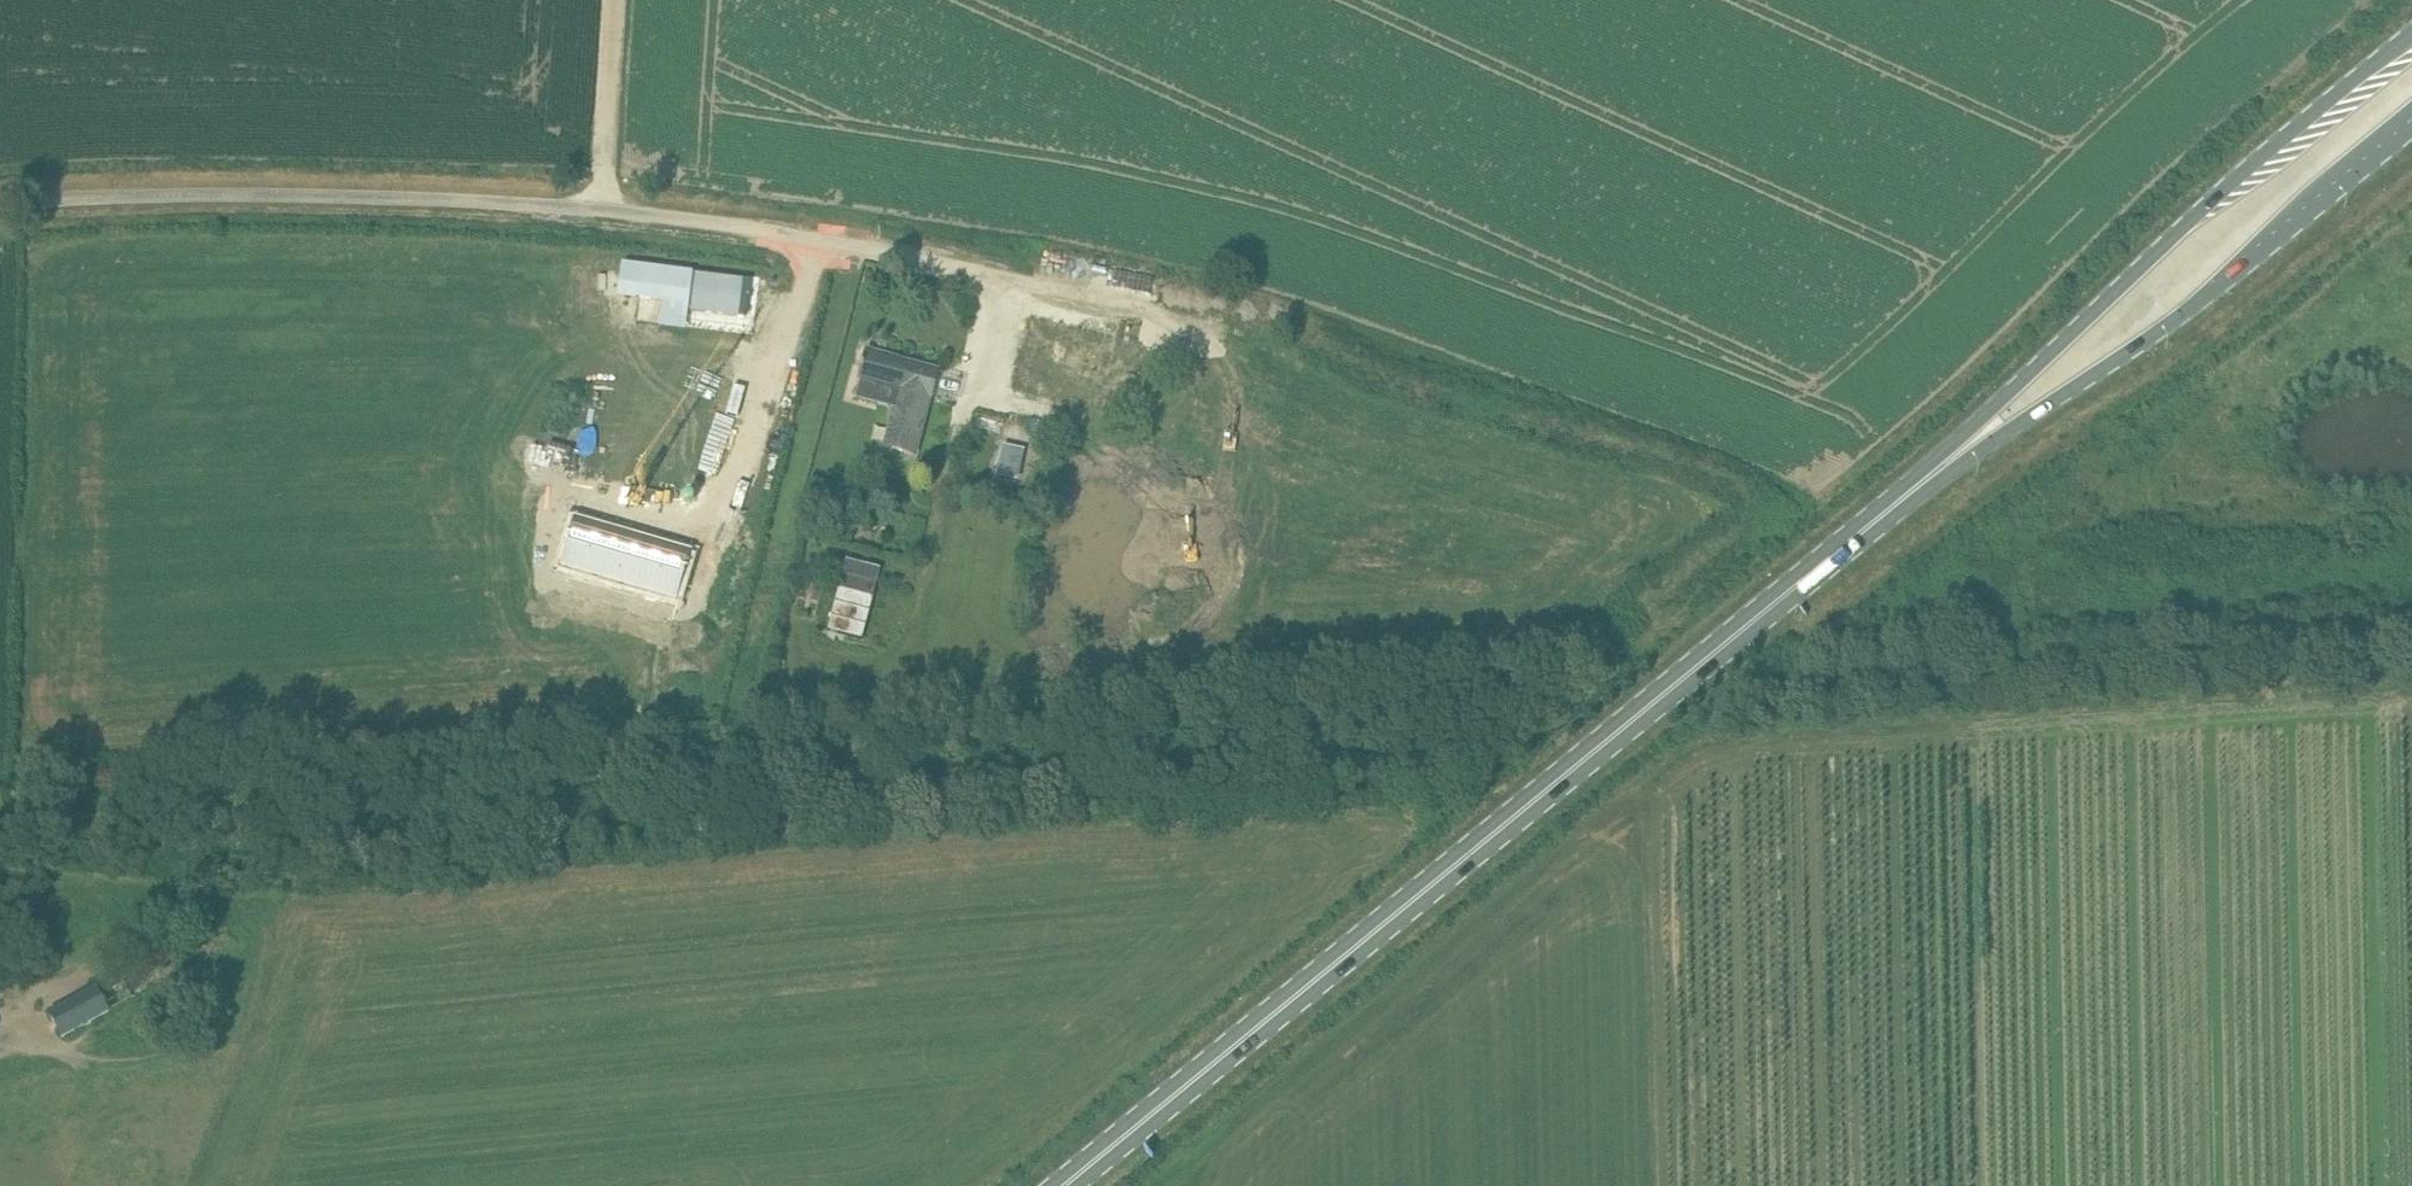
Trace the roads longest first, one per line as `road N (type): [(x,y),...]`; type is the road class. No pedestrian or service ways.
road 1 (primary): [(1881,516),(1062,1185)]
road 2 (residential): [(0,202),(234,192),(488,196),(889,242)]
road 3 (primary): [(2411,41),(2233,182),(1881,516)]
road 4 (primary): [(1881,516),(2188,309),(2411,119)]
road 5 (track): [(228,854),(0,878)]
road 6 (track): [(614,0),(602,209)]

